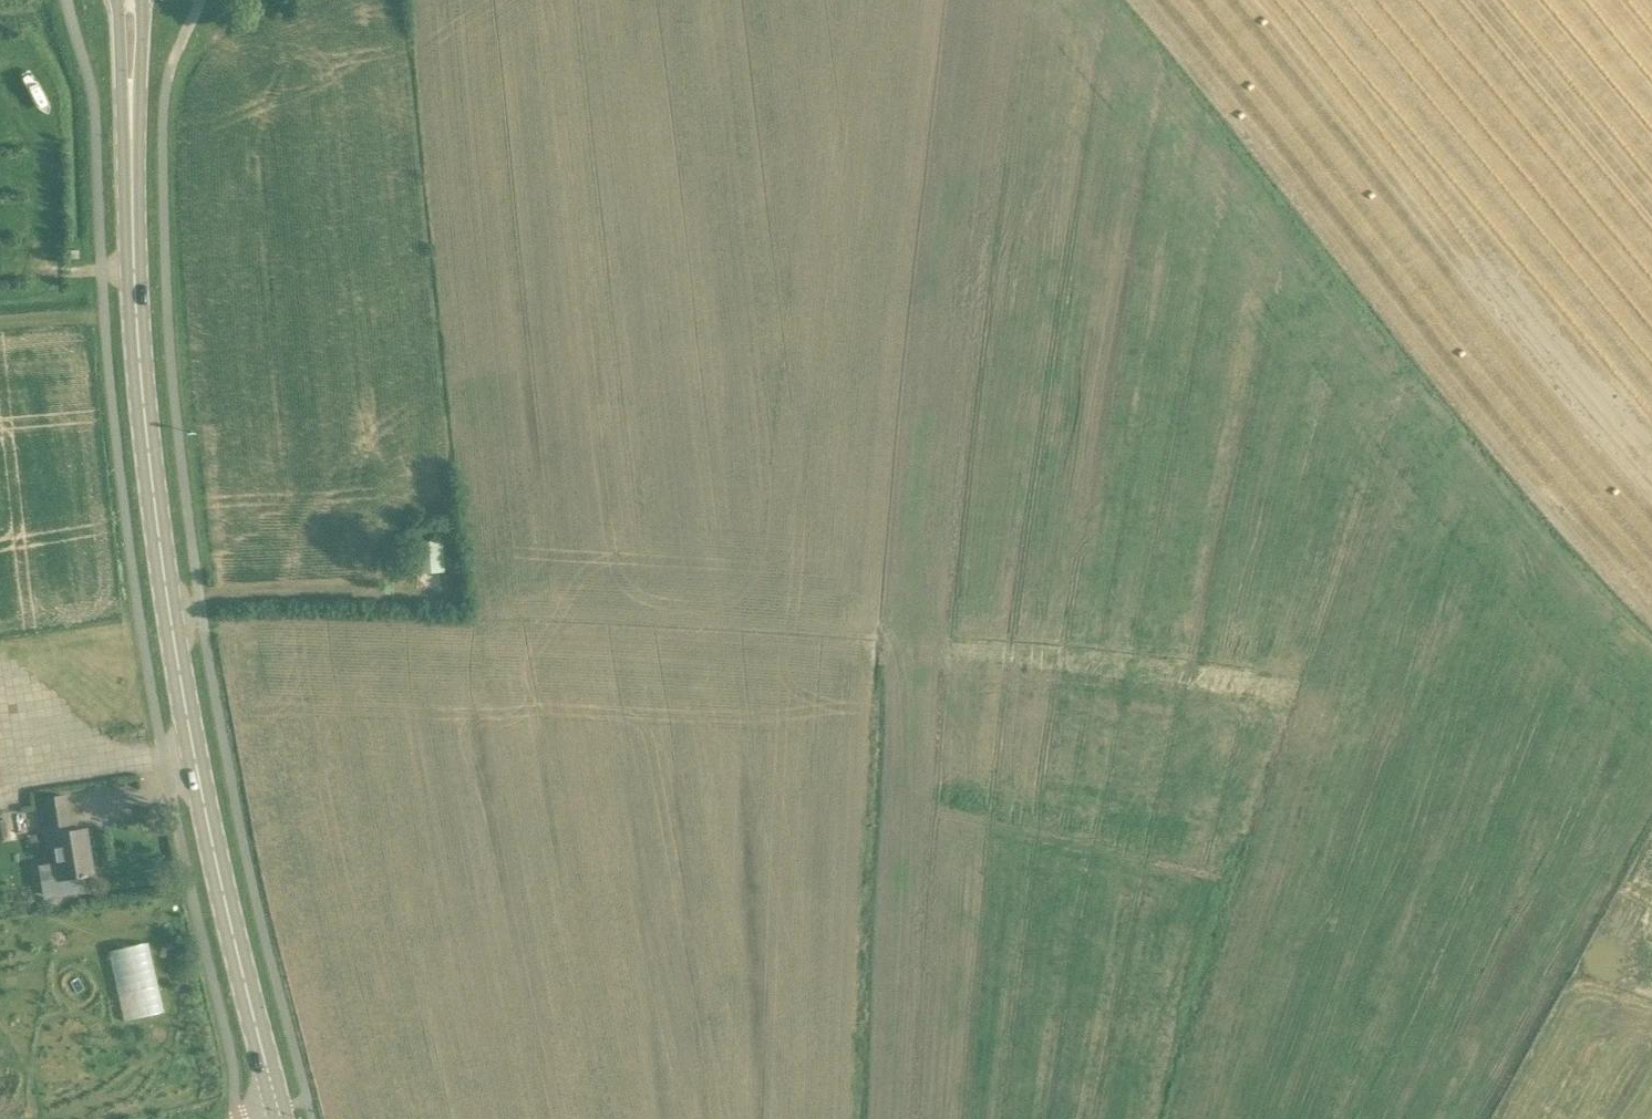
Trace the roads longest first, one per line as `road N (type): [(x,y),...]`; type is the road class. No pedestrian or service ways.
road 1 (secondary): [(280,1118),(189,746),(159,573),(128,243),(129,114)]

